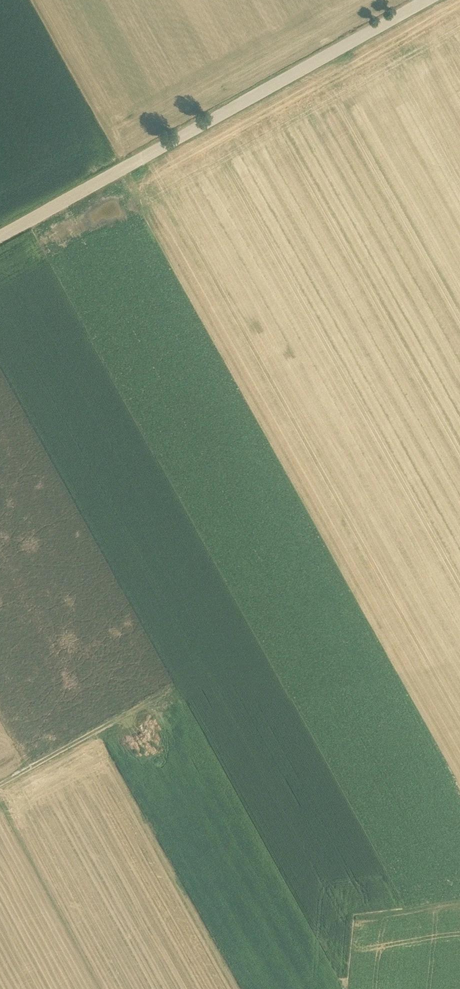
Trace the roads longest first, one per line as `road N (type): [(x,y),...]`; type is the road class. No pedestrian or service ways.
road 1 (unclassified): [(426,0),(0,236)]
road 2 (track): [(0,784),(174,686)]

